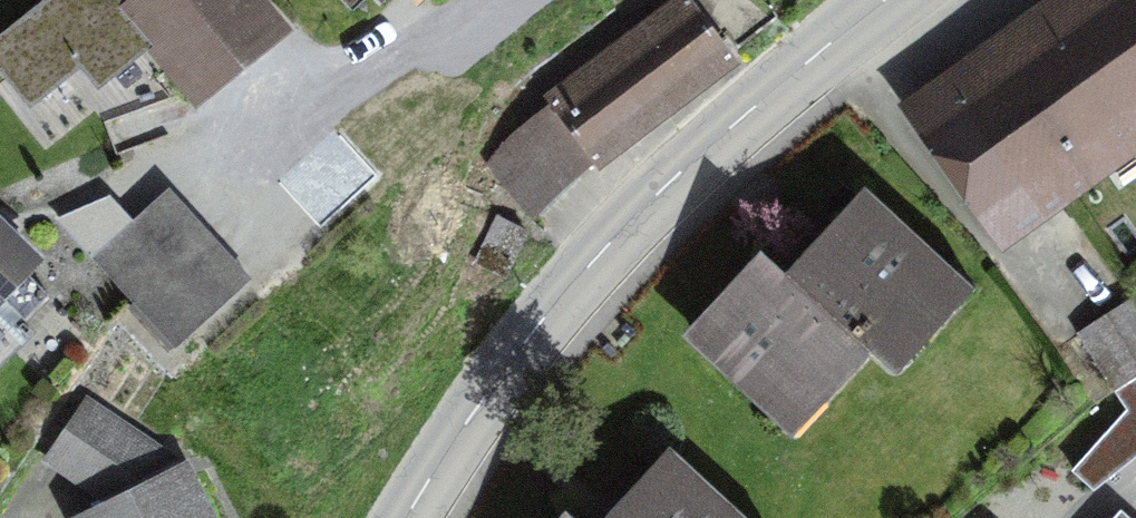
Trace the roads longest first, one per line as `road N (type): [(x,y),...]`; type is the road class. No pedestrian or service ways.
road 1 (tertiary): [(890,0),(780,83),(610,246),(467,417),(411,517)]

